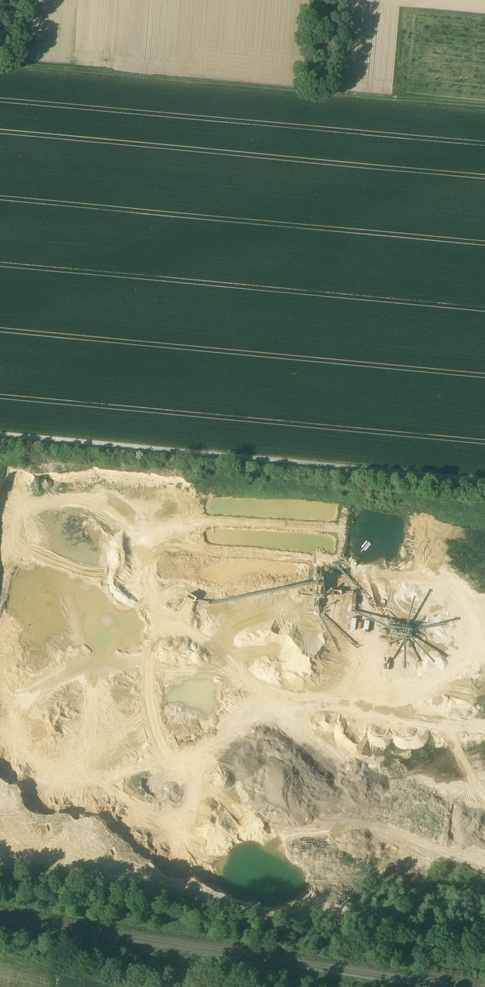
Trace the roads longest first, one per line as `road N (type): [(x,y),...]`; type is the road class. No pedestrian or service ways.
road 1 (track): [(0,438),(484,483)]
road 2 (track): [(0,66),(484,110)]
road 3 (track): [(484,872),(451,857),(361,778),(301,743)]
road 4 (track): [(360,712),(484,726)]

